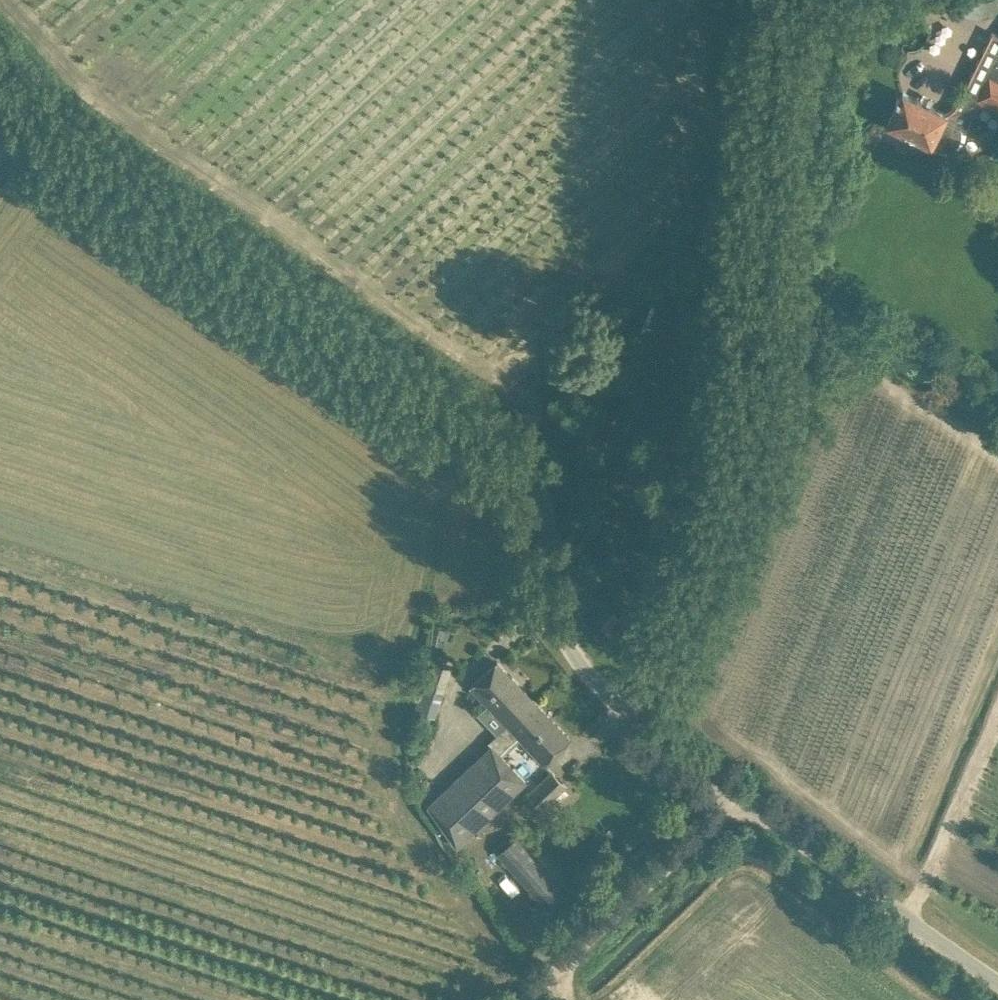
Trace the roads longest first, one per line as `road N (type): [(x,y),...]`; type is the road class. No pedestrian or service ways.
road 1 (unclassified): [(739,794),(576,668),(557,638),(543,505),(529,469),(507,447),(33,118),(0,87)]
road 2 (unclassified): [(997,983),(739,794)]
road 3 (unclassified): [(526,999),(739,794)]
road 4 (track): [(908,920),(997,717)]

